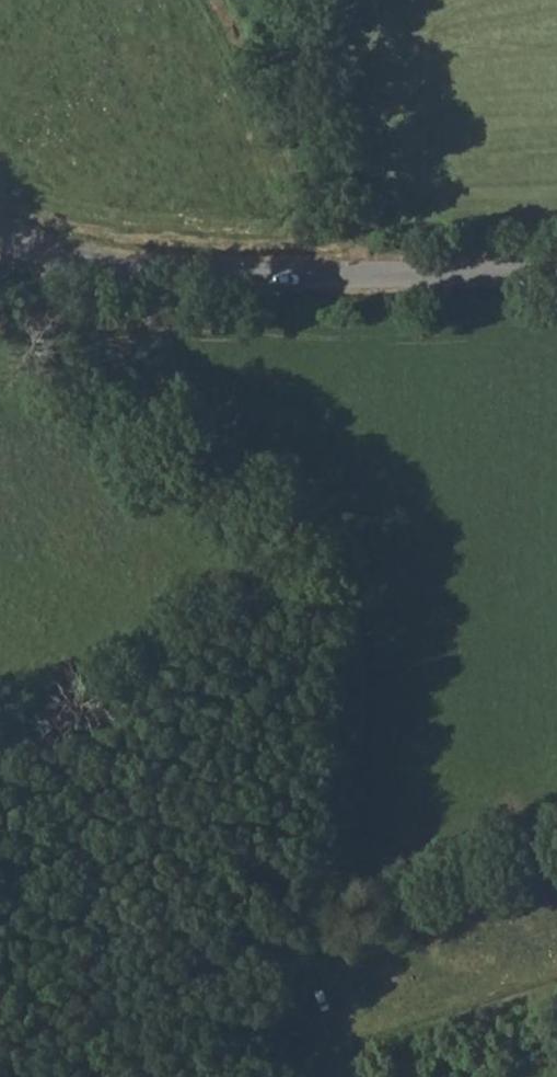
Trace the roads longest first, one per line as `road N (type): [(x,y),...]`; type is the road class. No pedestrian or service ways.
road 1 (unclassified): [(0,233),(51,253),(147,271),(556,270)]

